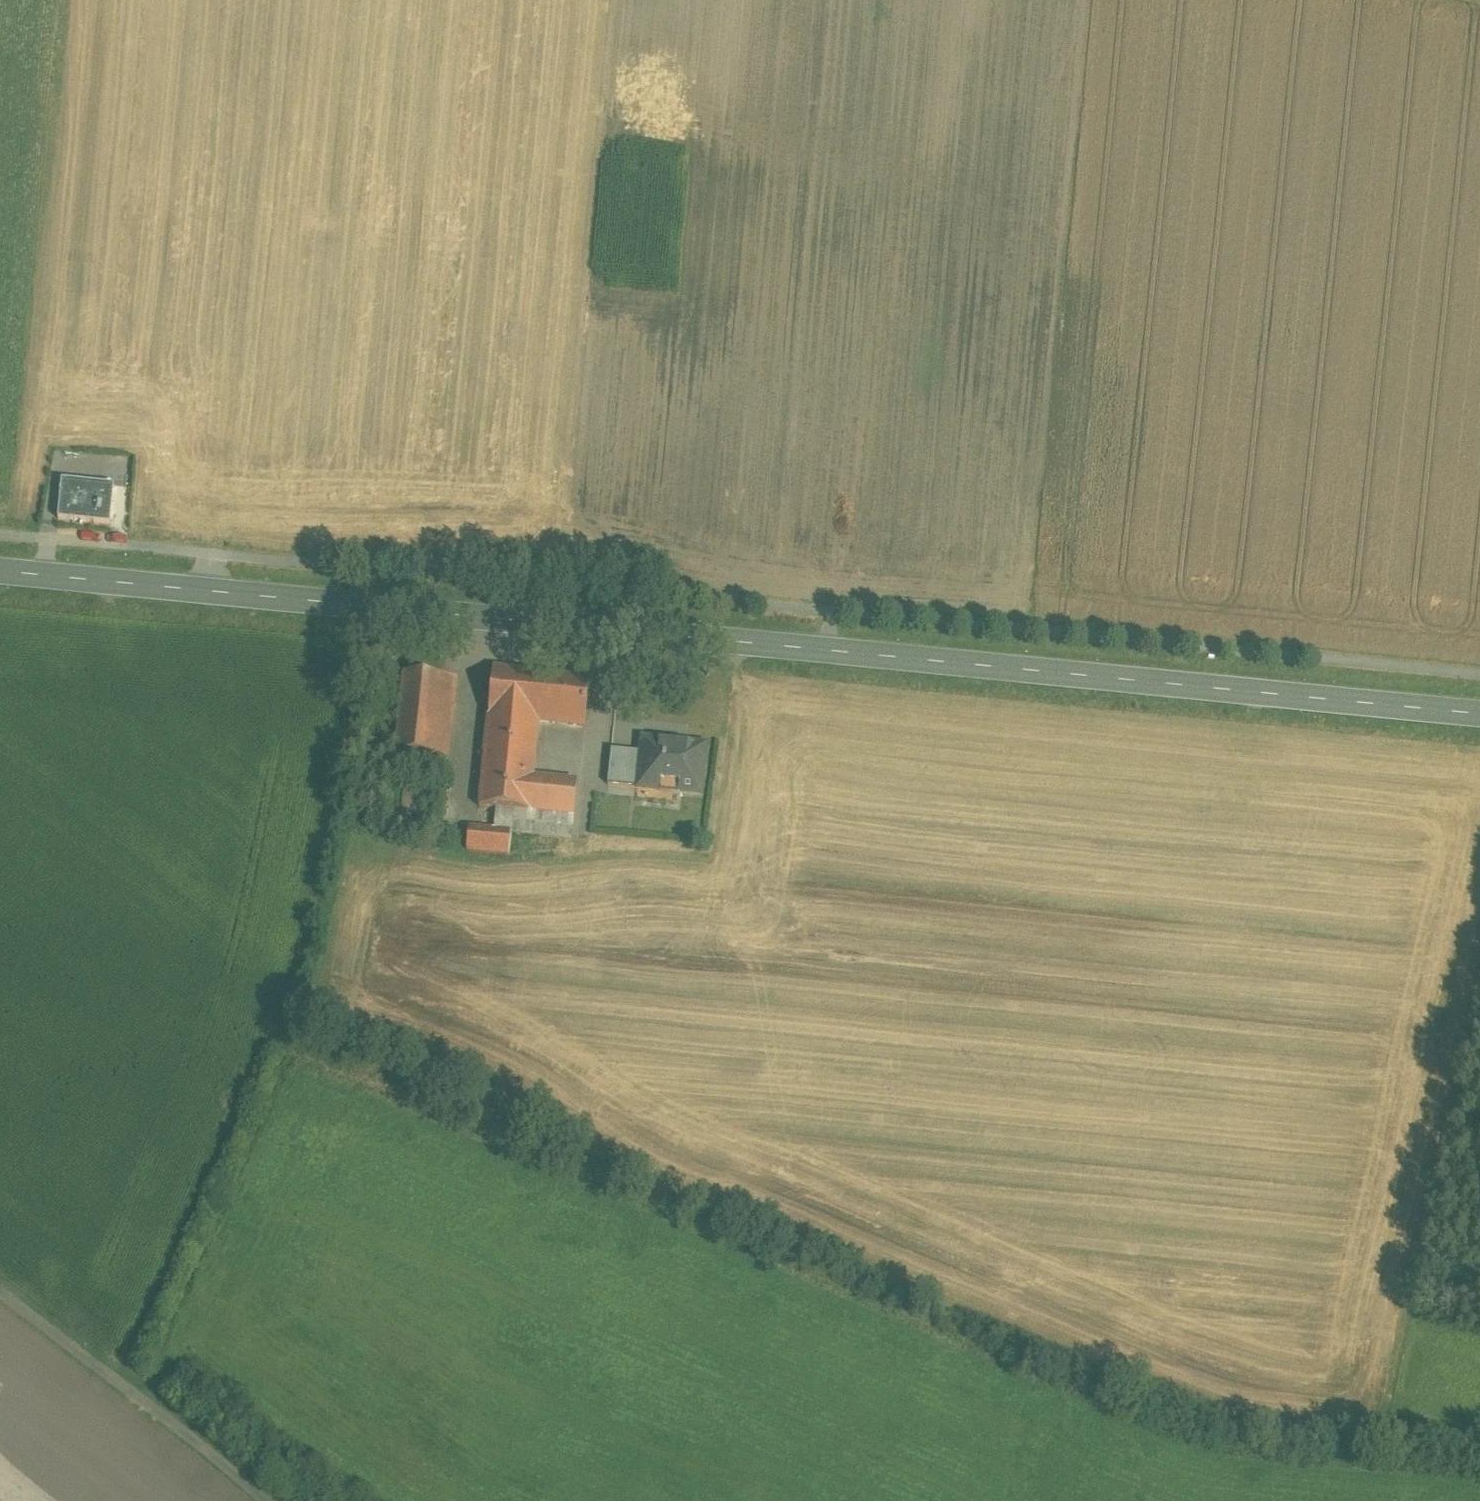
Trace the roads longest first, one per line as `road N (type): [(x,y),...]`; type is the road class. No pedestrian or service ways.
road 1 (primary): [(0,572),(1479,716)]

